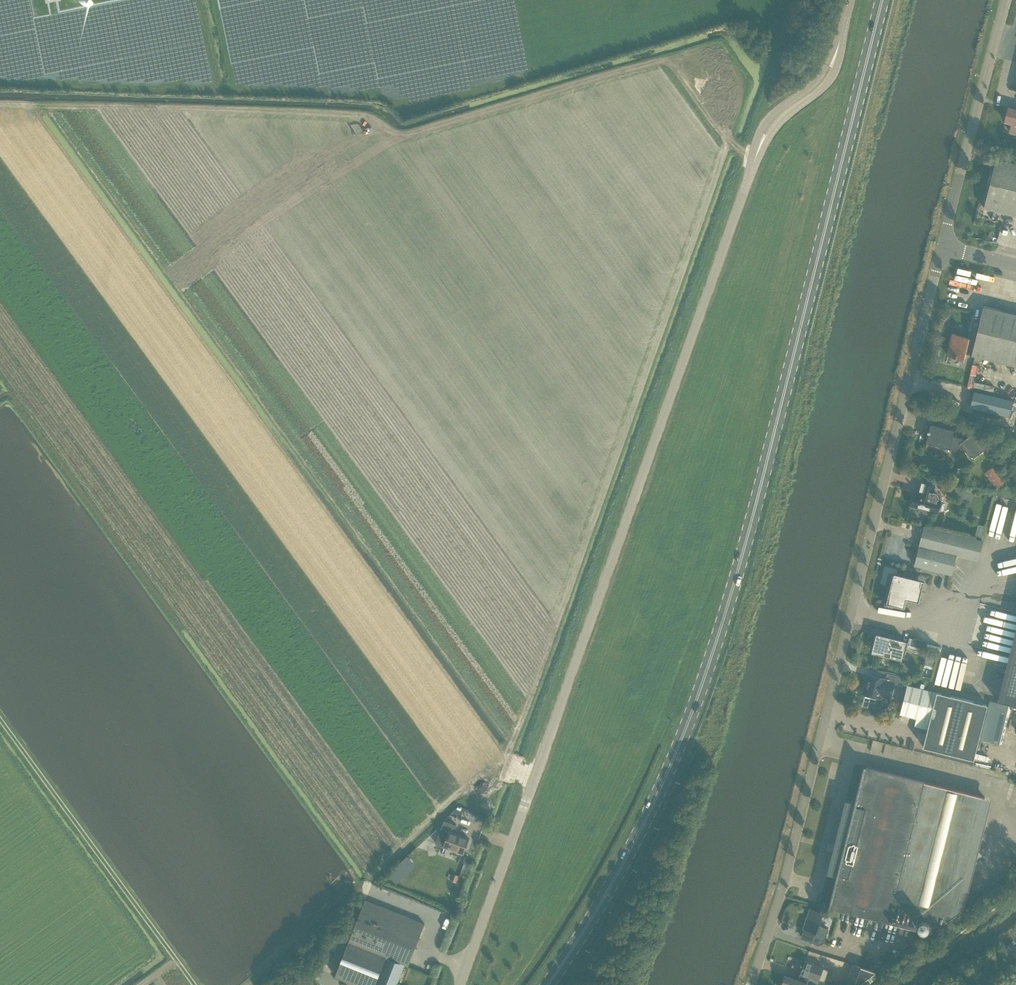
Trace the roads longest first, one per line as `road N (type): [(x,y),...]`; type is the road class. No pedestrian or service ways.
road 1 (unclassified): [(460,984),(754,161),(771,123),(828,73),(850,0)]
road 2 (primary): [(547,984),(639,833),(715,645),(882,0)]
road 3 (unclassified): [(751,984),(829,714),(941,247)]
road 4 (unclassified): [(941,247),(1005,0)]

